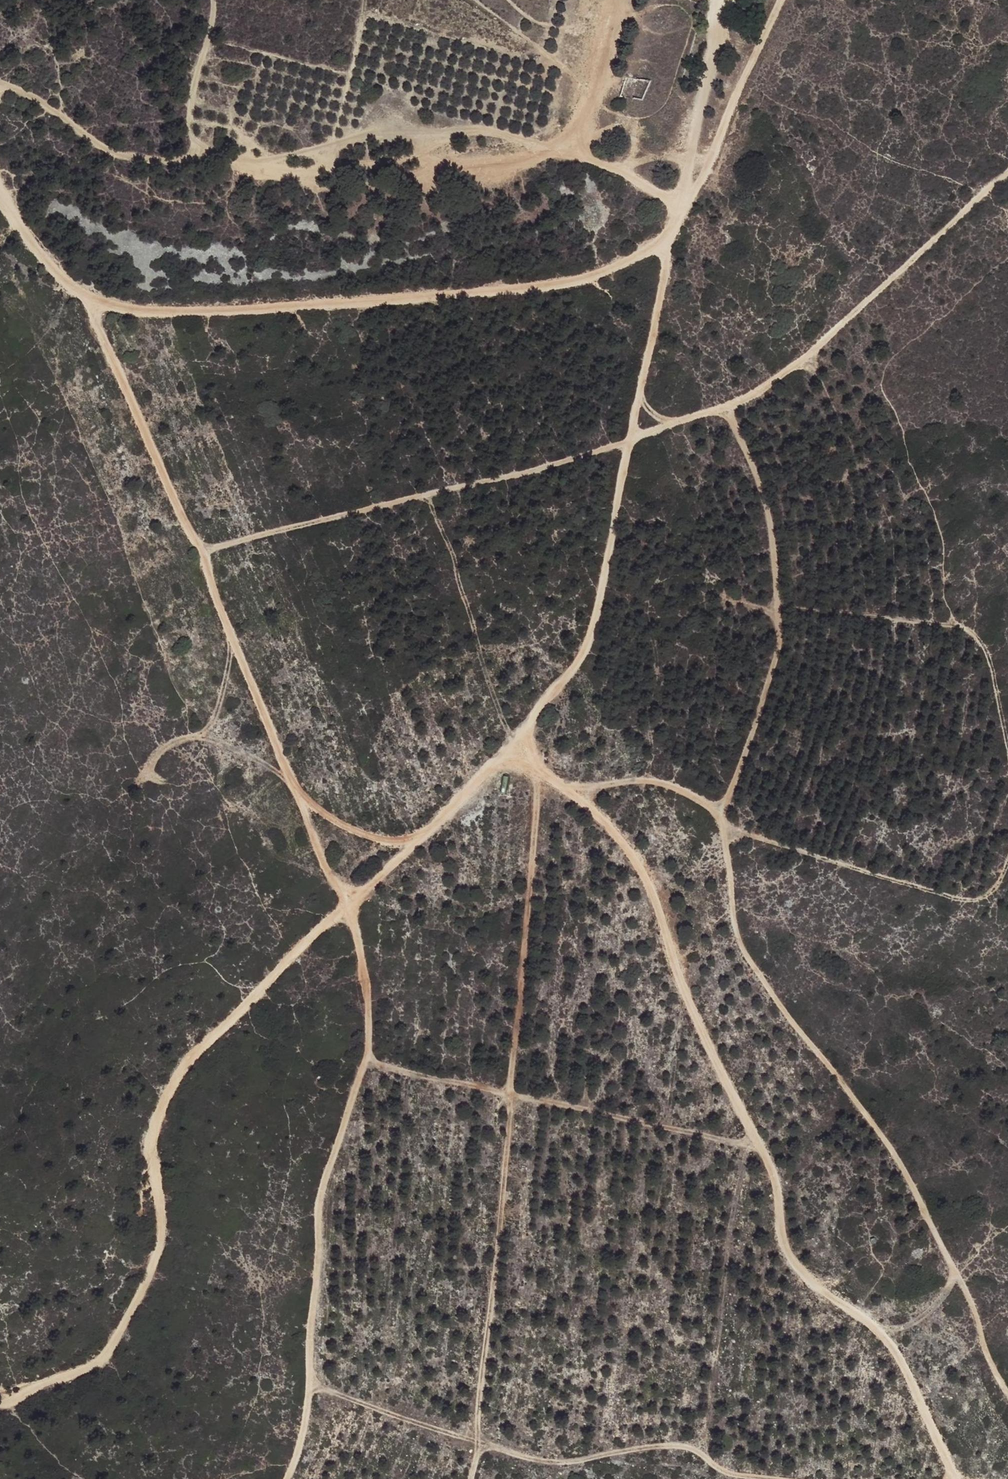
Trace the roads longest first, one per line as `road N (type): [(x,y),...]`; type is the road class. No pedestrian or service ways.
road 1 (track): [(90,298),(202,550),(361,948),(363,1062),(318,1197),(309,1385),(287,1478)]
road 2 (track): [(0,92),(17,88),(79,131),(165,163),(328,186),(442,158),(566,143),(689,193),(699,95),(724,0)]
road 3 (track): [(1007,173),(785,370),(727,405),(512,475),(202,550)]
road 4 (track): [(512,739),(429,829),(190,1055),(170,1082),(148,1146),(159,1247),(129,1310),(100,1360),(0,1402)]
road 5 (track): [(661,239),(575,279),(185,312),(90,298),(56,275),(0,194)]
road 6 (track): [(537,764),(495,1278),(470,1478)]
road 7 (track): [(1007,1392),(895,1155),(791,1023),(739,941),(718,812)]
road 8 (track): [(661,239),(663,265),(589,649),(512,739)]
road 9 (track): [(781,1478),(725,1473),(693,1448),(671,1445),(544,1461),(309,1385)]
road 10 (track): [(718,812),(769,685),(778,632),(761,489),(727,405)]
road 11 (track): [(572,788),(642,877),(754,1144)]
road 12 (track): [(754,1144),(768,1162),(782,1238),(794,1259),(873,1324),(958,1478)]
road 13 (track): [(774,605),(966,629),(984,643),(1007,759)]
road 14 (track): [(1007,864),(998,889),(971,902),(750,835),(718,812)]
road 15 (track): [(779,0),(699,177),(661,239)]
road 16 (track): [(512,739),(456,582),(455,556),(424,495)]
road 17 (track): [(754,1144),(510,1093)]
road 18 (track): [(718,812),(666,783),(572,788),(554,781),(512,739)]
road 19 (track): [(363,1062),(510,1093)]

